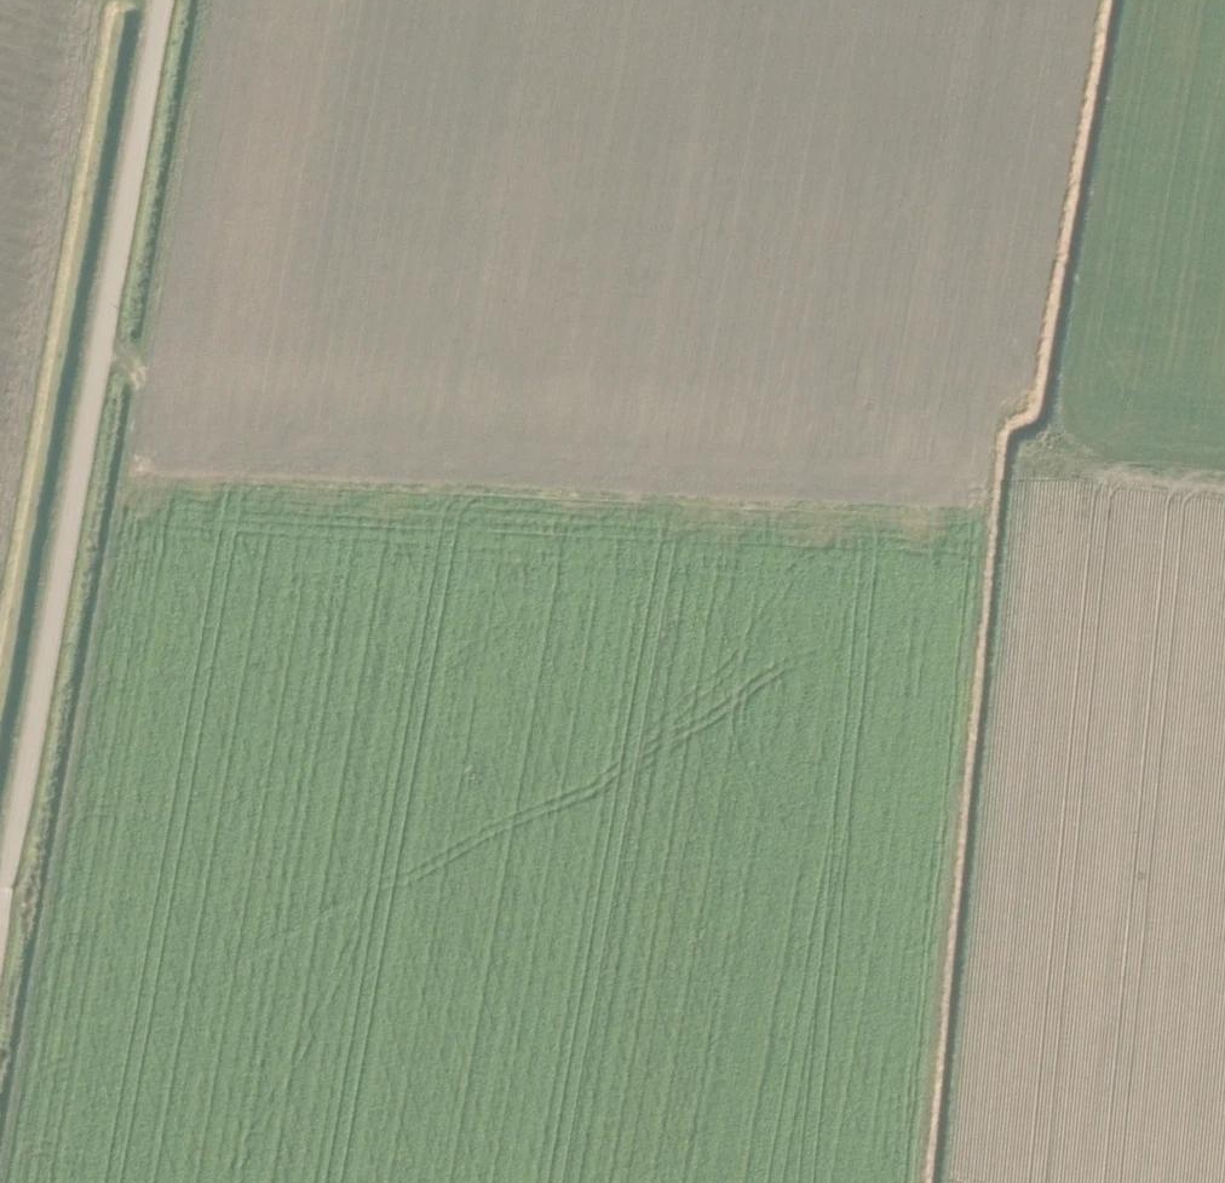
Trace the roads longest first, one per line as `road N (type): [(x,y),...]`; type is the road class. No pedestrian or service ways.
road 1 (tertiary): [(0,910),(165,0)]

